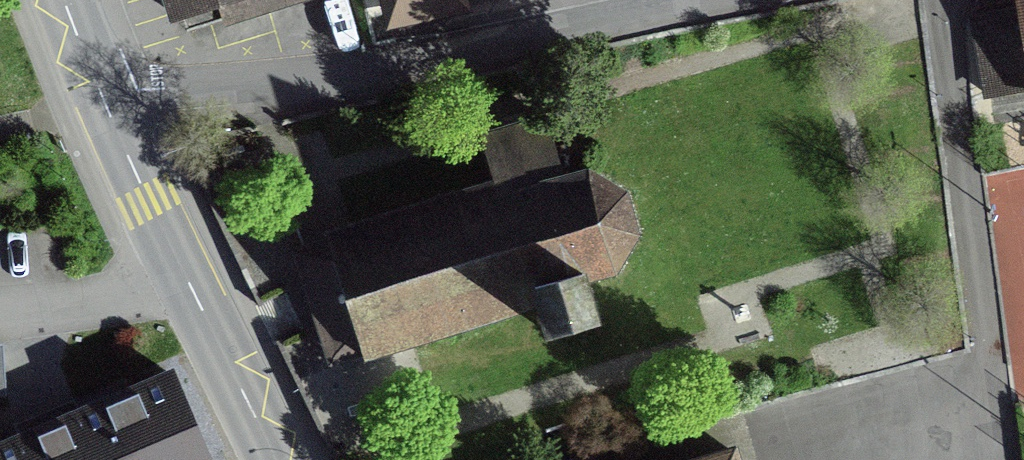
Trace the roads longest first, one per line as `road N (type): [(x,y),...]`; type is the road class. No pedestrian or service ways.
road 1 (residential): [(107,106),(371,73),(714,0)]
road 2 (tertiary): [(278,459),(107,106)]

